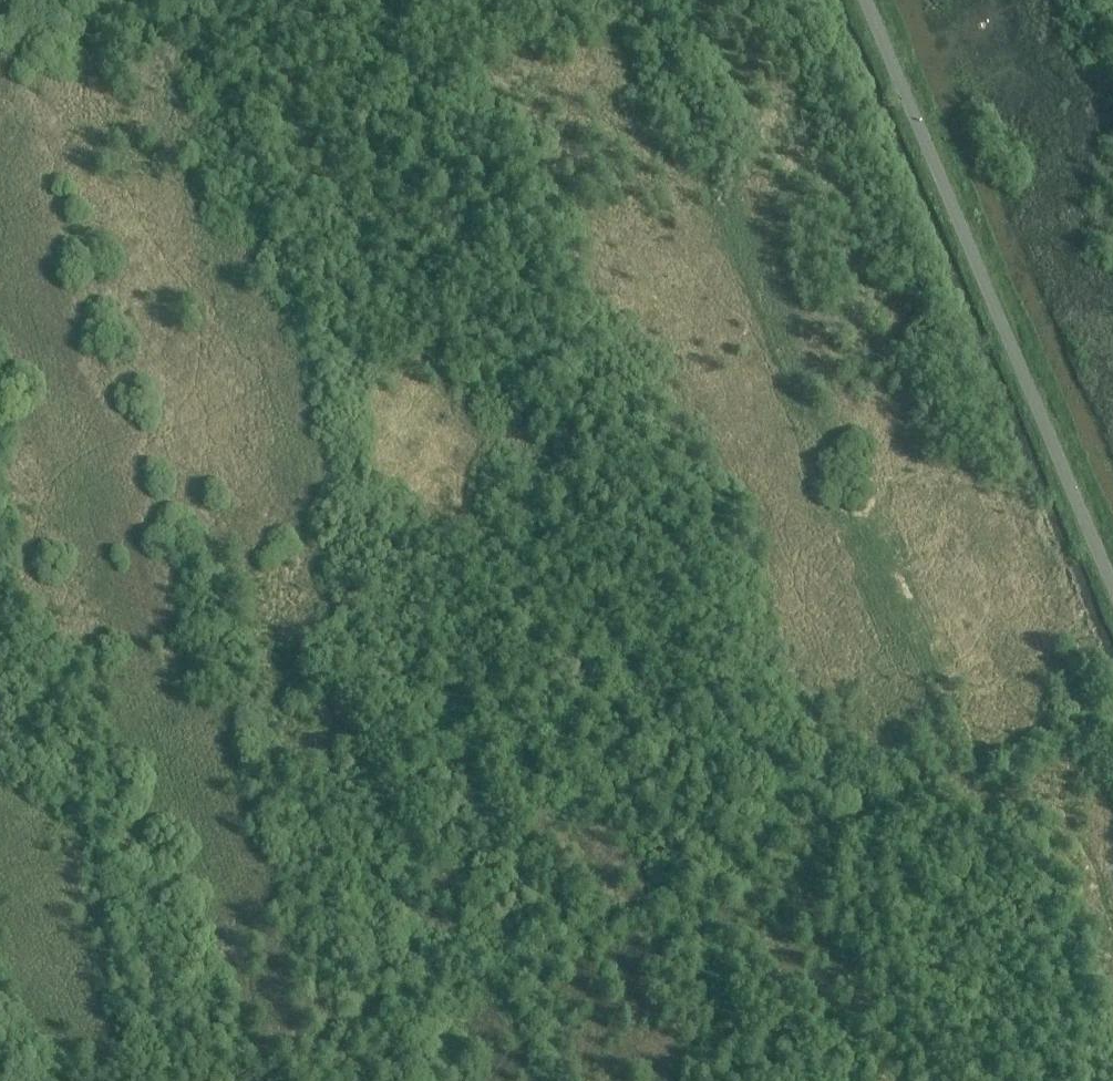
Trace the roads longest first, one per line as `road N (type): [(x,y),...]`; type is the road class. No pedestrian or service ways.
road 1 (unclassified): [(1112,588),(865,0)]

